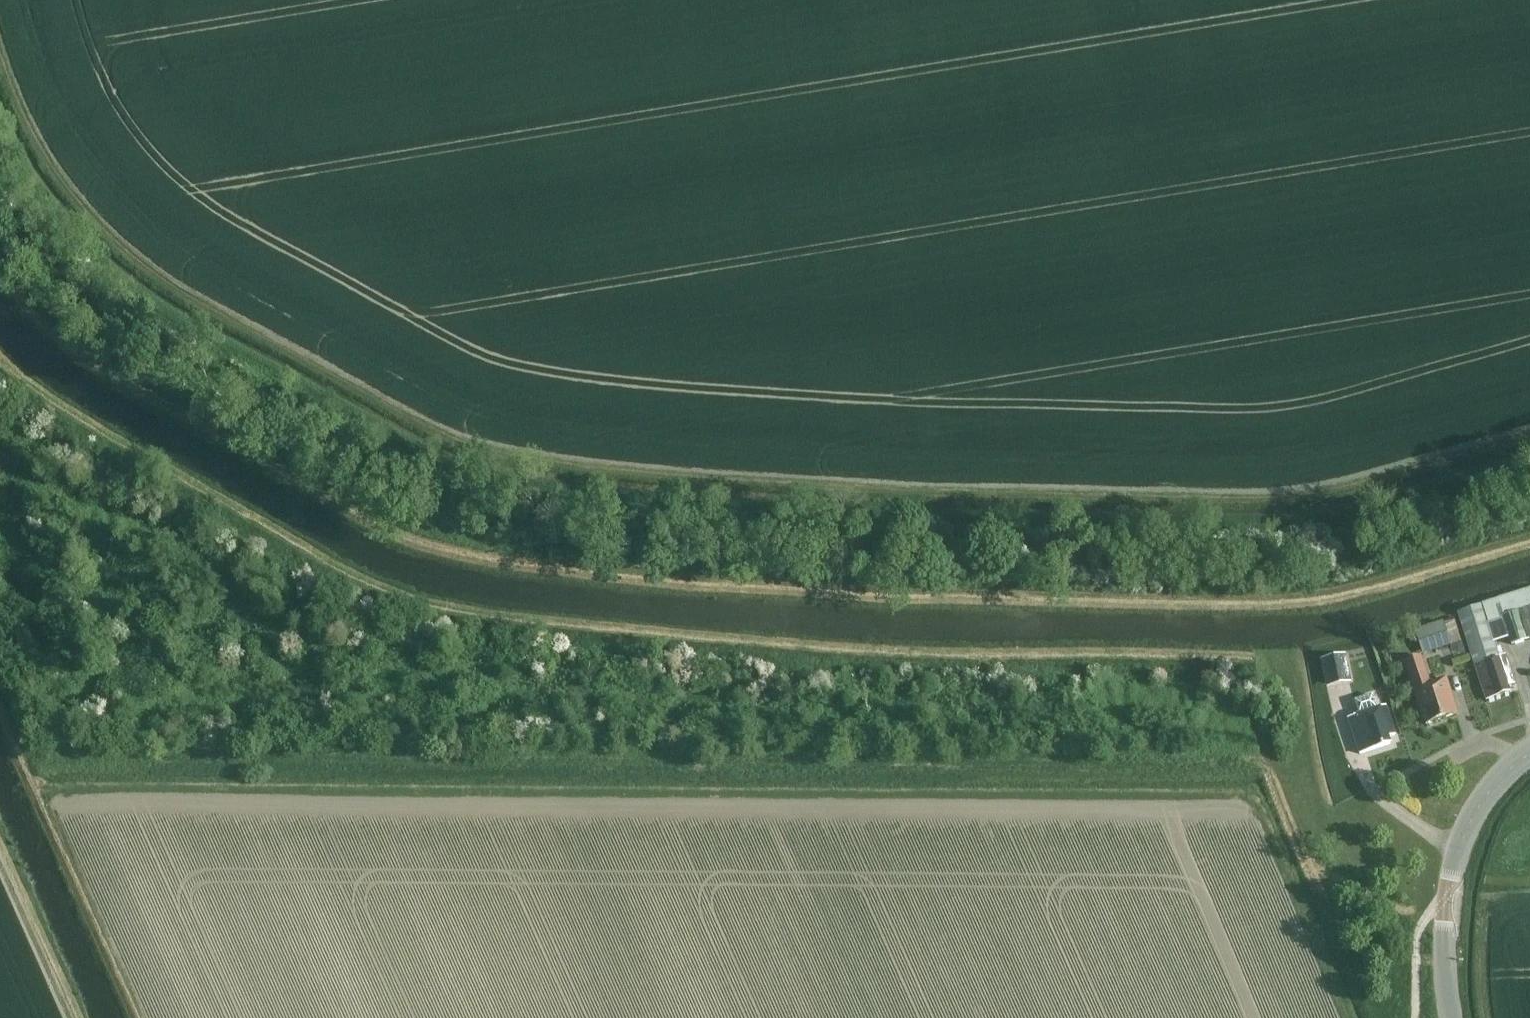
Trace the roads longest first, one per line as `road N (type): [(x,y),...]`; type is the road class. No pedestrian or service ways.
road 1 (tertiary): [(1452,1017),(1446,942),(1458,849),(1486,795),(1529,750)]

